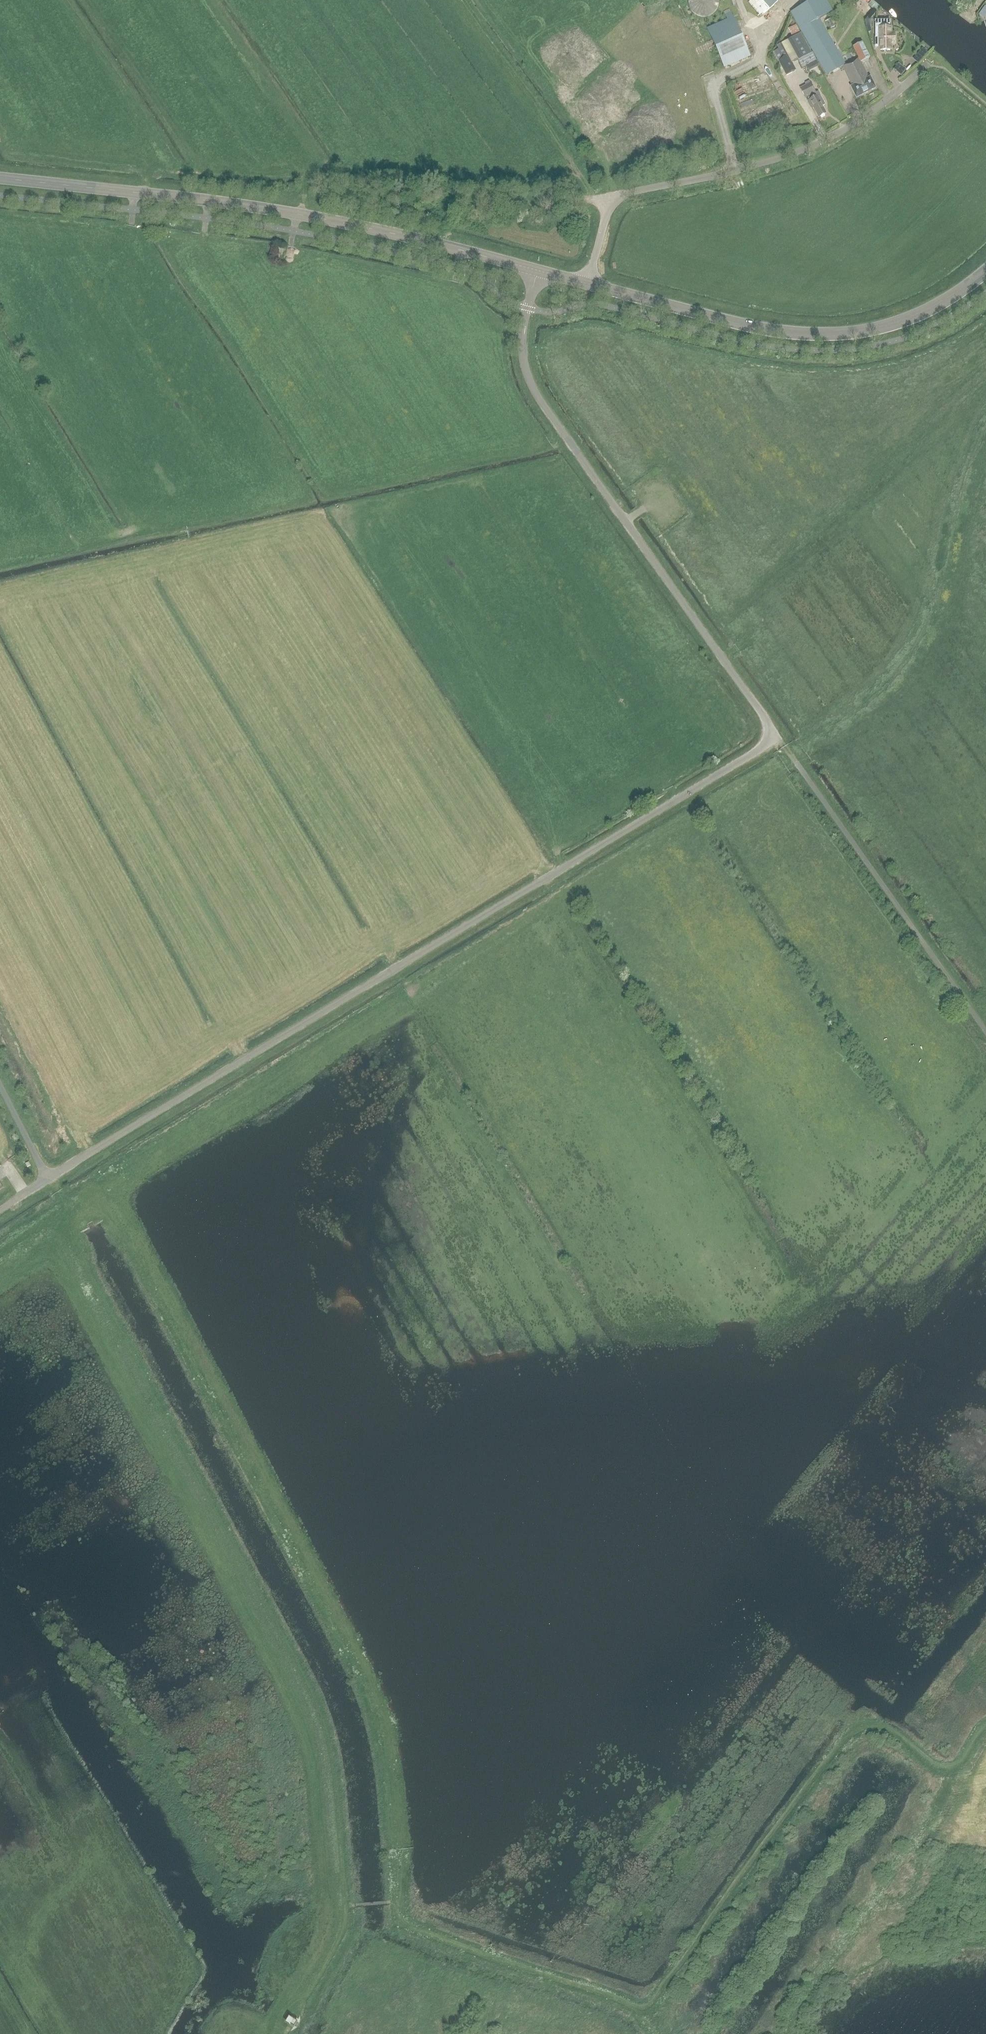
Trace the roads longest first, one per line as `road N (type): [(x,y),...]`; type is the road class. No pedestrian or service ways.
road 1 (unclassified): [(0,1213),(771,736),(531,386),(521,338),(537,270)]
road 2 (tertiary): [(0,178),(291,213),(537,270)]
road 3 (unclassified): [(587,283),(608,197),(814,144),(903,92),(927,68)]
road 4 (tertiary): [(587,283),(814,335),(896,322),(985,270)]

